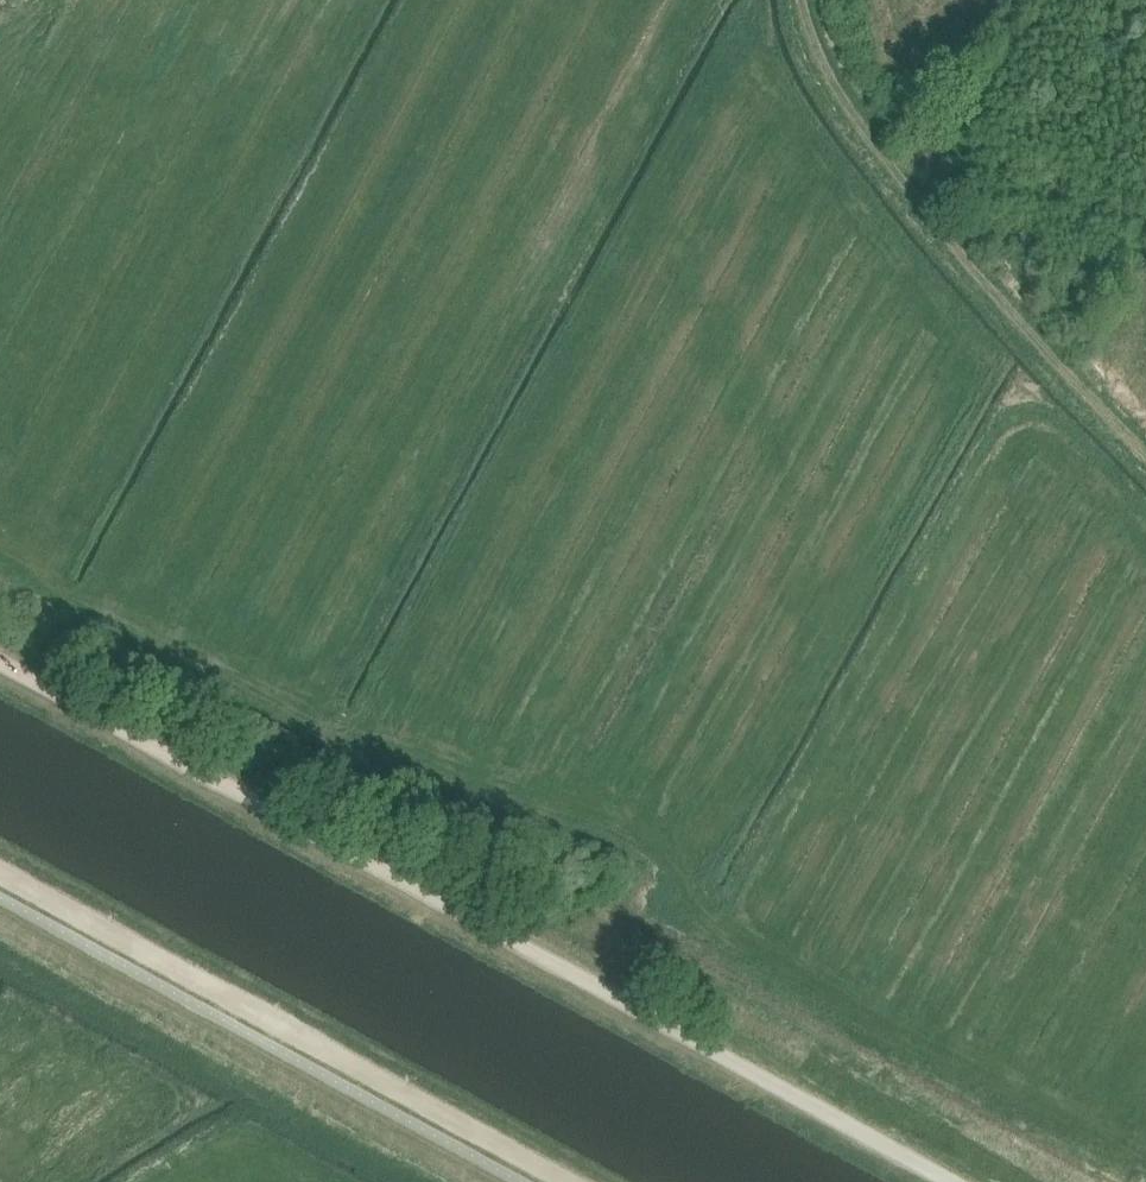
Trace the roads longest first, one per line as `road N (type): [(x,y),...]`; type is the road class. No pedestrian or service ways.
road 1 (track): [(0,665),(949,1181)]
road 2 (track): [(572,1181),(0,870)]
road 3 (track): [(1145,446),(1041,336),(876,137),(829,62),(808,0)]

